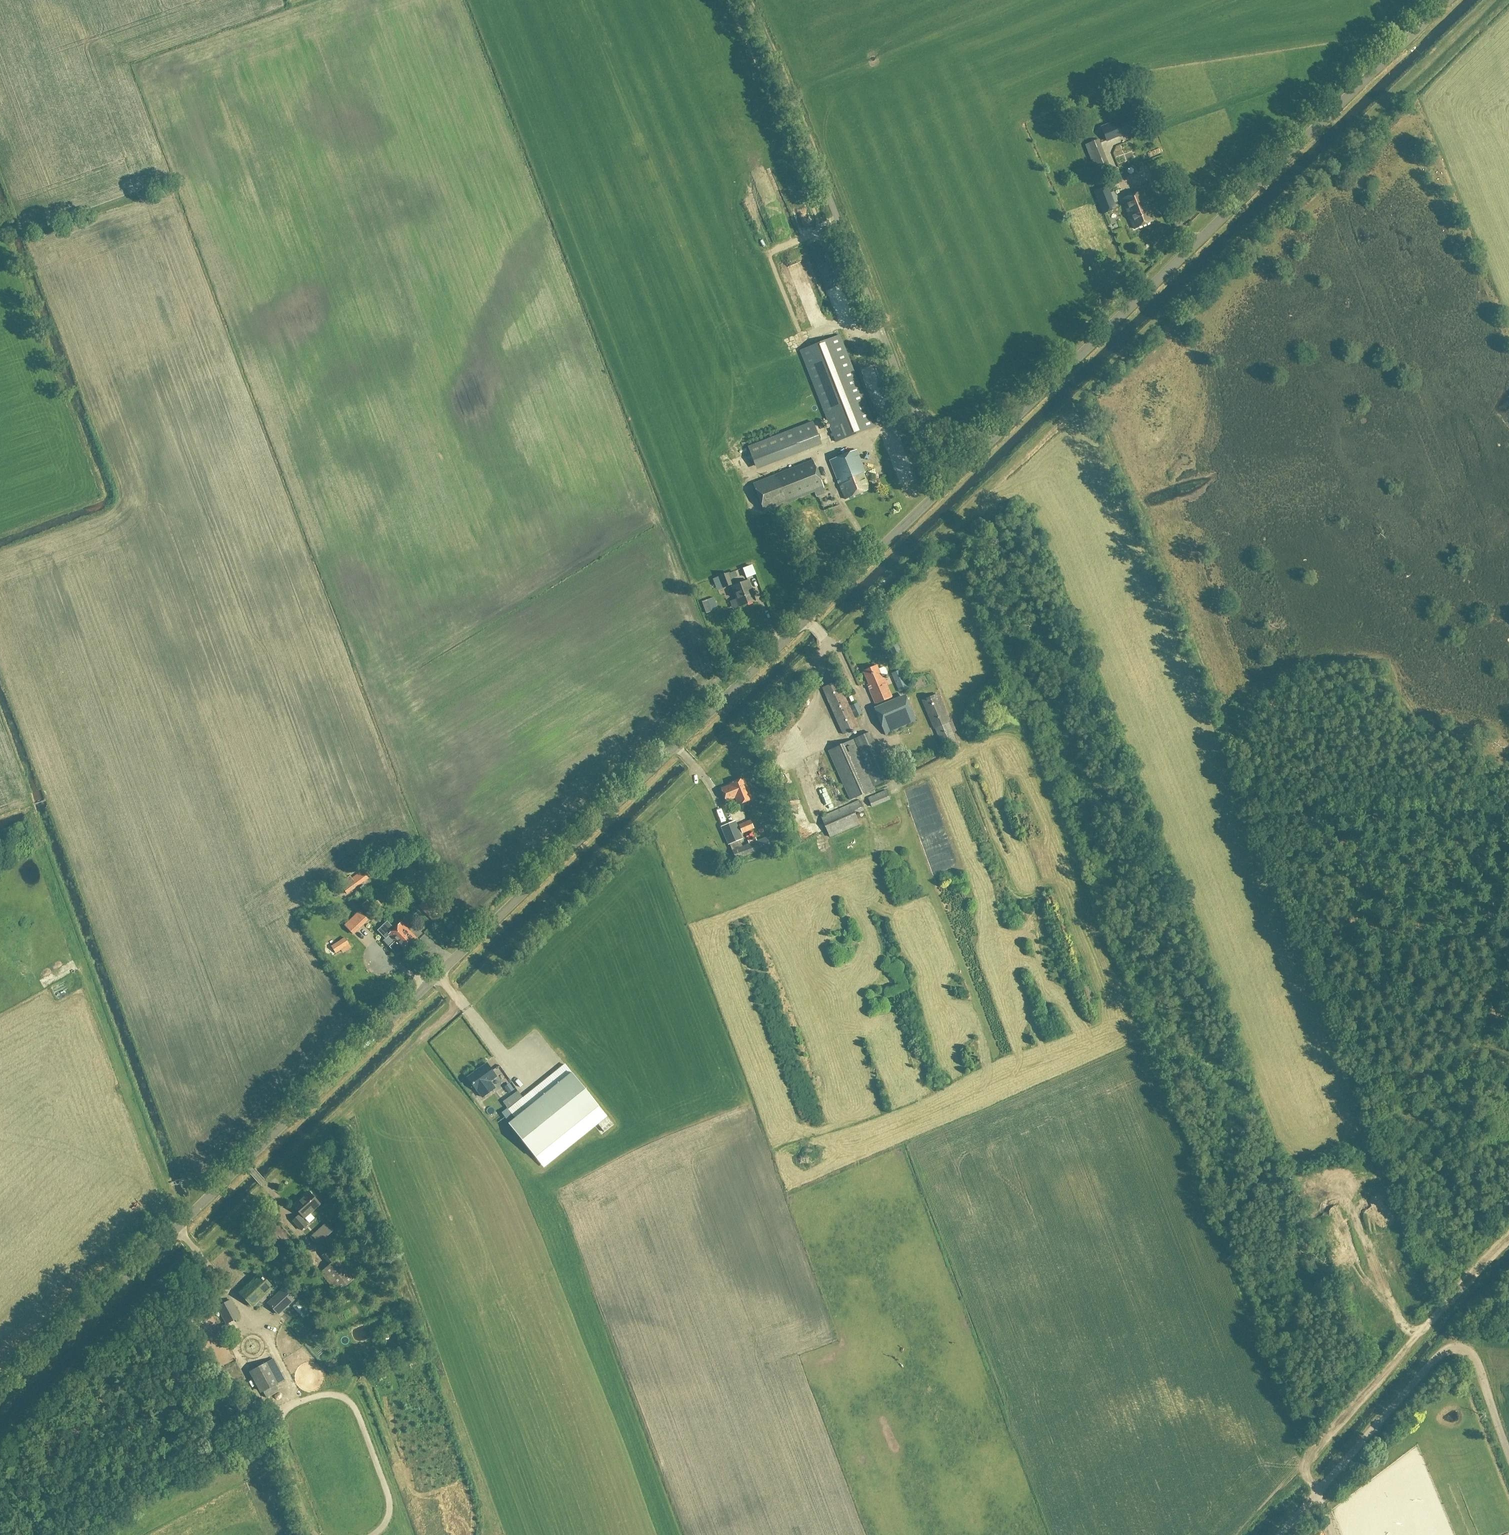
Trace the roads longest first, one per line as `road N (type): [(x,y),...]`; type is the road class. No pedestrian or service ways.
road 1 (unclassified): [(0,1398),(940,487)]
road 2 (track): [(830,643),(0,1445)]
road 3 (unclassified): [(999,432),(1449,0)]
road 4 (track): [(1083,395),(1492,0)]
road 5 (unclassified): [(911,412),(788,85),(741,0)]
road 6 (track): [(1266,827),(1369,1071),(1411,1074),(1476,1056)]
road 7 (track): [(830,643),(1083,395)]
road 8 (track): [(1508,768),(1414,722),(1371,661),(1281,676),(1254,699),(1247,732)]
road 9 (track): [(1318,1488),(1306,1472),(1308,1458),(1498,1247)]
road 10 (track): [(1318,1488),(1450,1350),(1474,1360),(1508,1450)]
road 11 (track): [(1508,823),(1357,816),(1282,819),(1266,827)]
road 12 (track): [(1498,1247),(1466,1151),(1476,1056)]
road 13 (track): [(1476,1056),(1508,910)]

